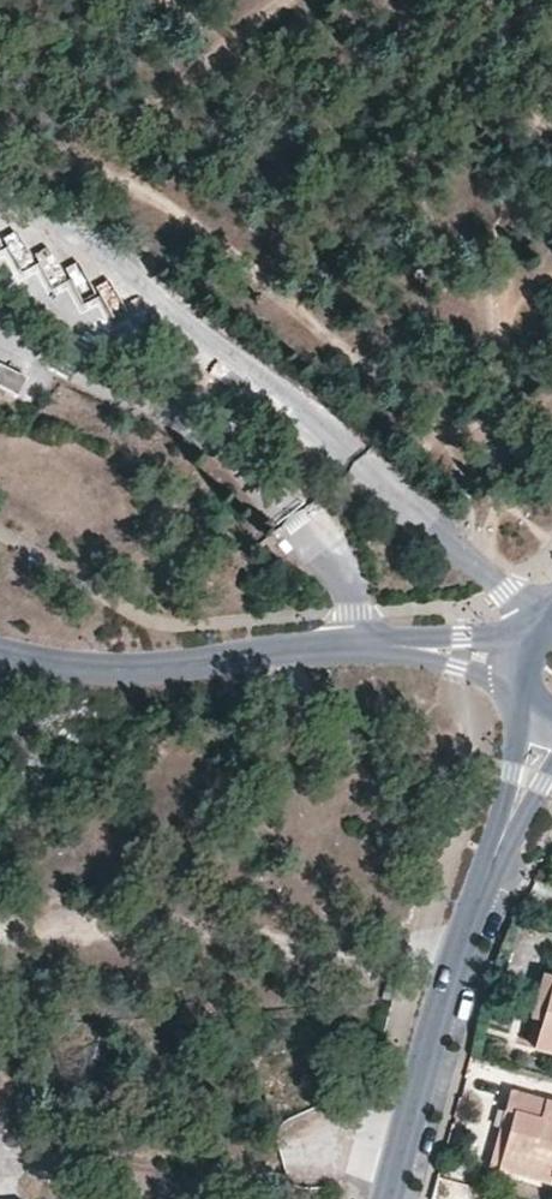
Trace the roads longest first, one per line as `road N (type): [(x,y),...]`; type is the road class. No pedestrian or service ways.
road 1 (residential): [(0,653),(115,673),(357,650),(518,667)]
road 2 (tertiary): [(551,723),(523,779),(458,952),(386,1198)]

